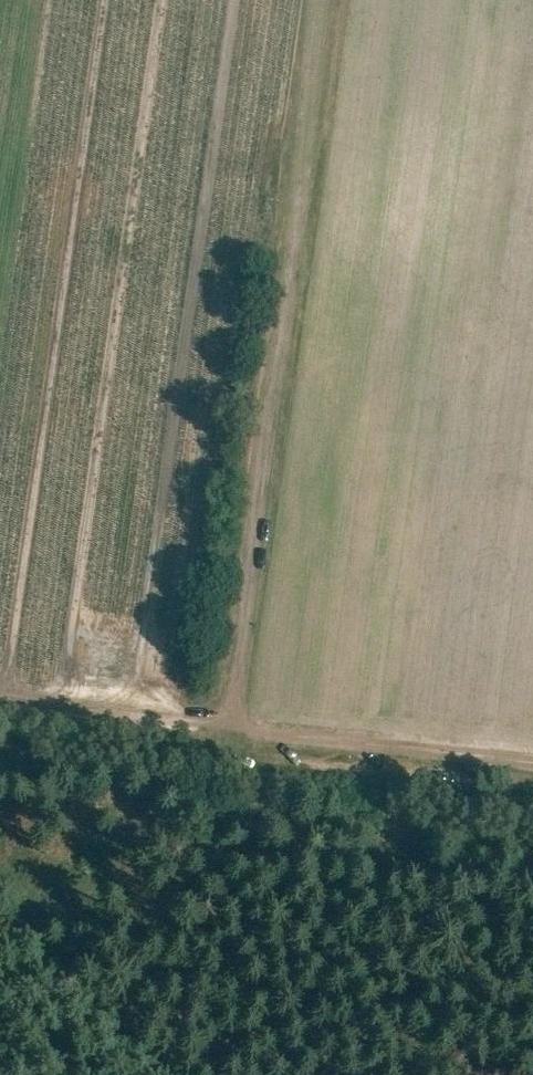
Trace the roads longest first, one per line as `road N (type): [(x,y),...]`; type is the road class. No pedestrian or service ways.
road 1 (track): [(331,0),(248,654),(183,1074)]

